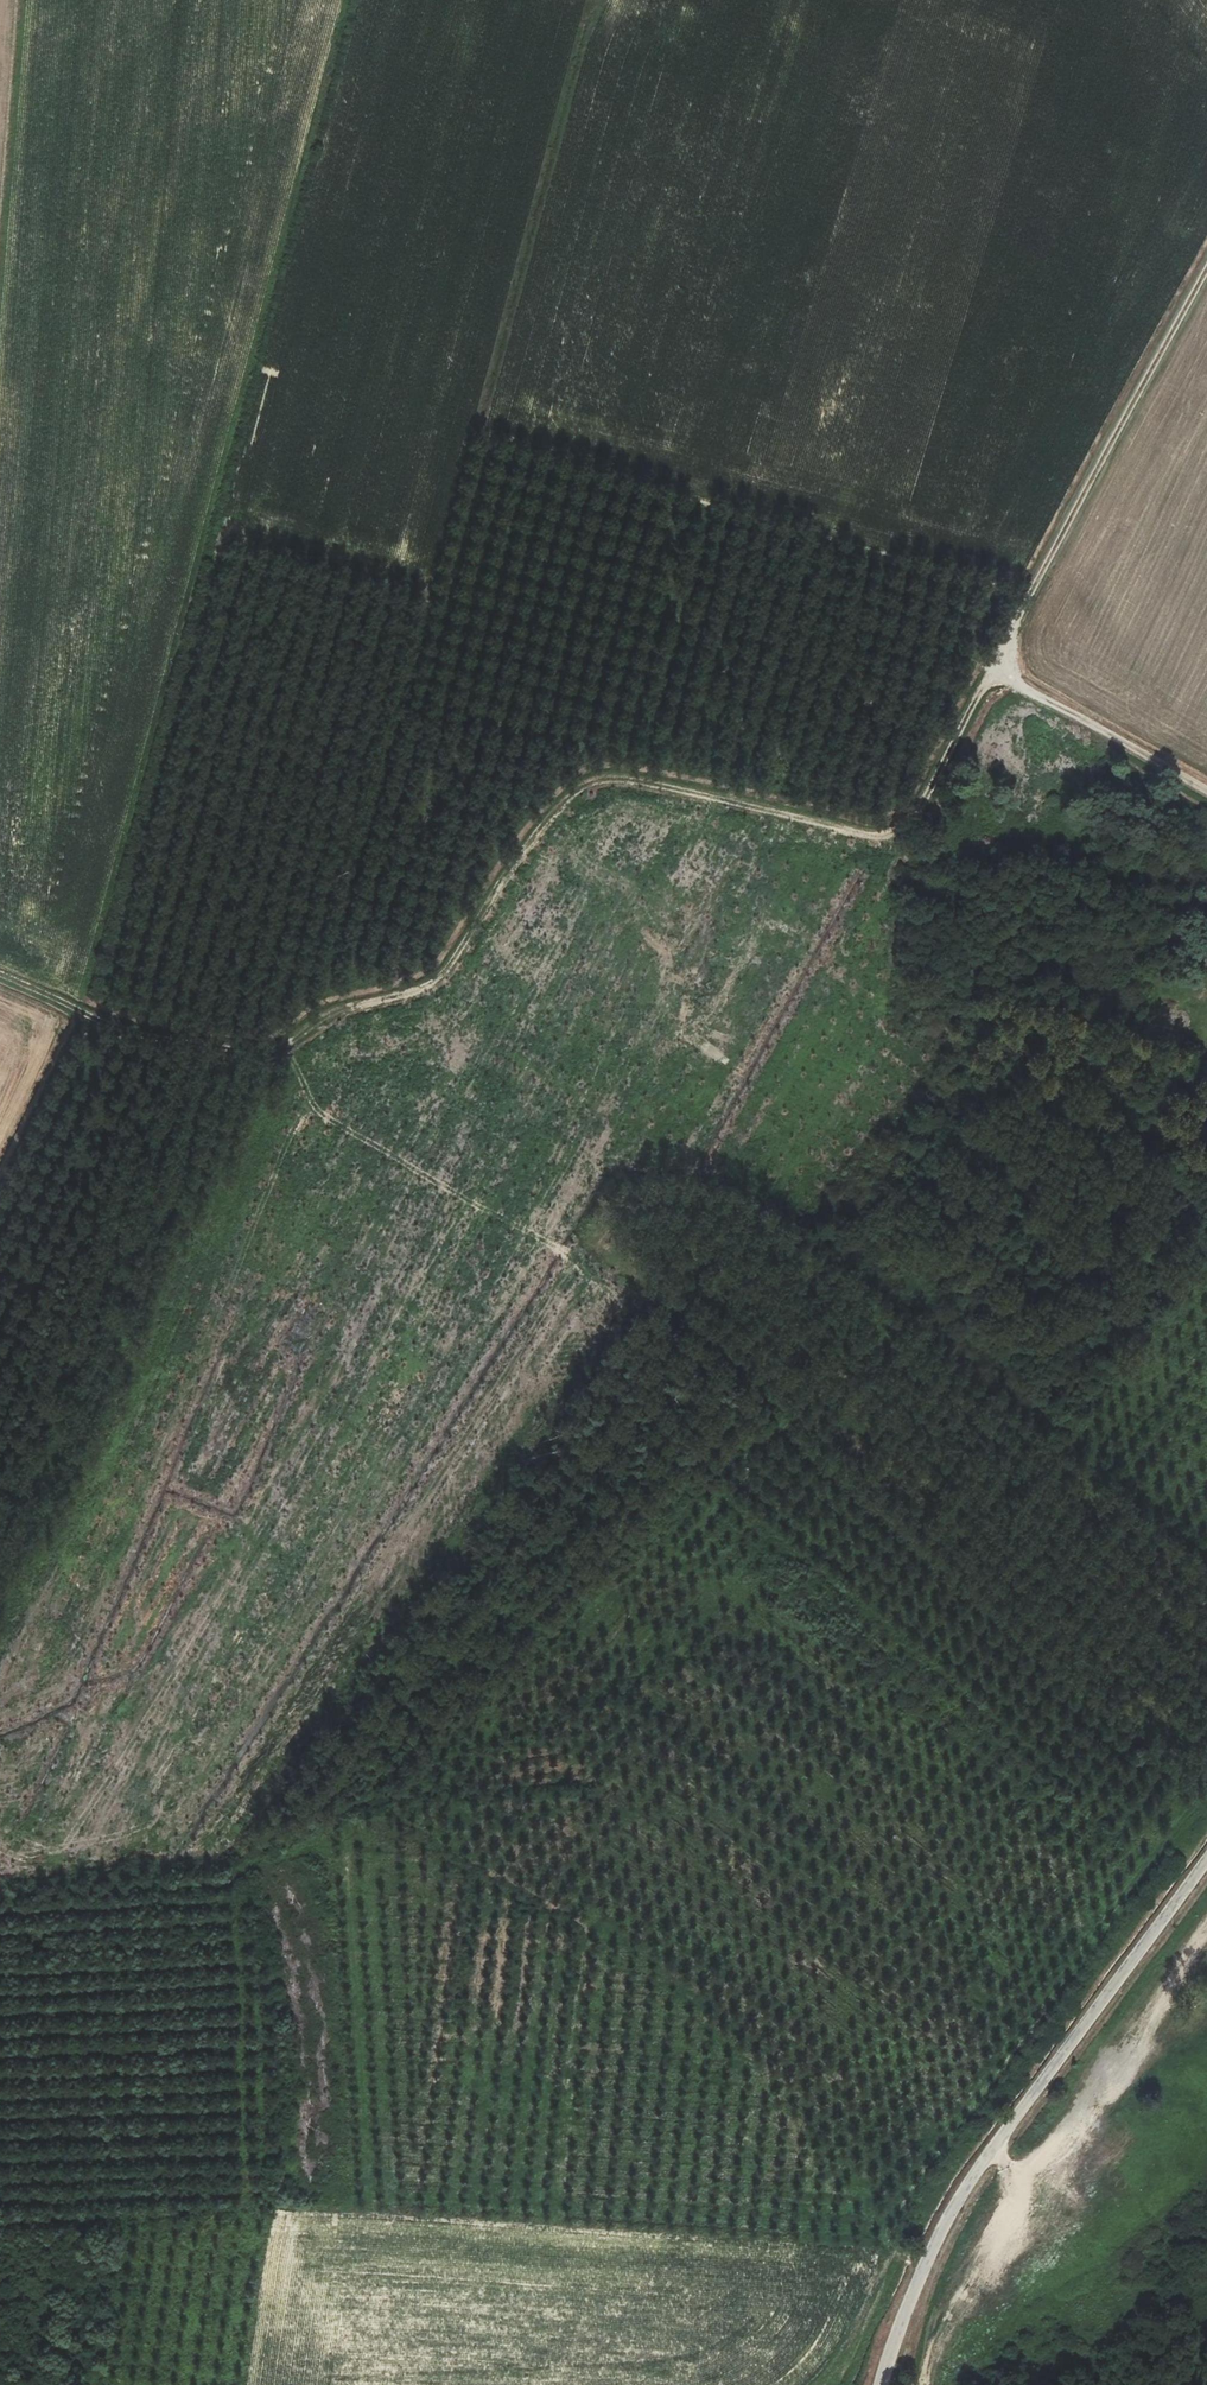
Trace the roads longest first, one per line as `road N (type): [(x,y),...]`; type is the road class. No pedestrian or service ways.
road 1 (track): [(996,673),(925,800),(893,831),(864,834),(602,779),(547,819),(448,970),(417,992),(333,1014),(268,1050),(150,1036),(82,1012)]
road 2 (unclassified): [(882,2384),(963,2191),(1206,1858)]
road 3 (track): [(1206,267),(1018,615),(996,673)]
road 4 (track): [(996,2147),(1014,2182),(1001,2223),(928,2358),(924,2384)]
road 5 (track): [(996,673),(1206,791)]

